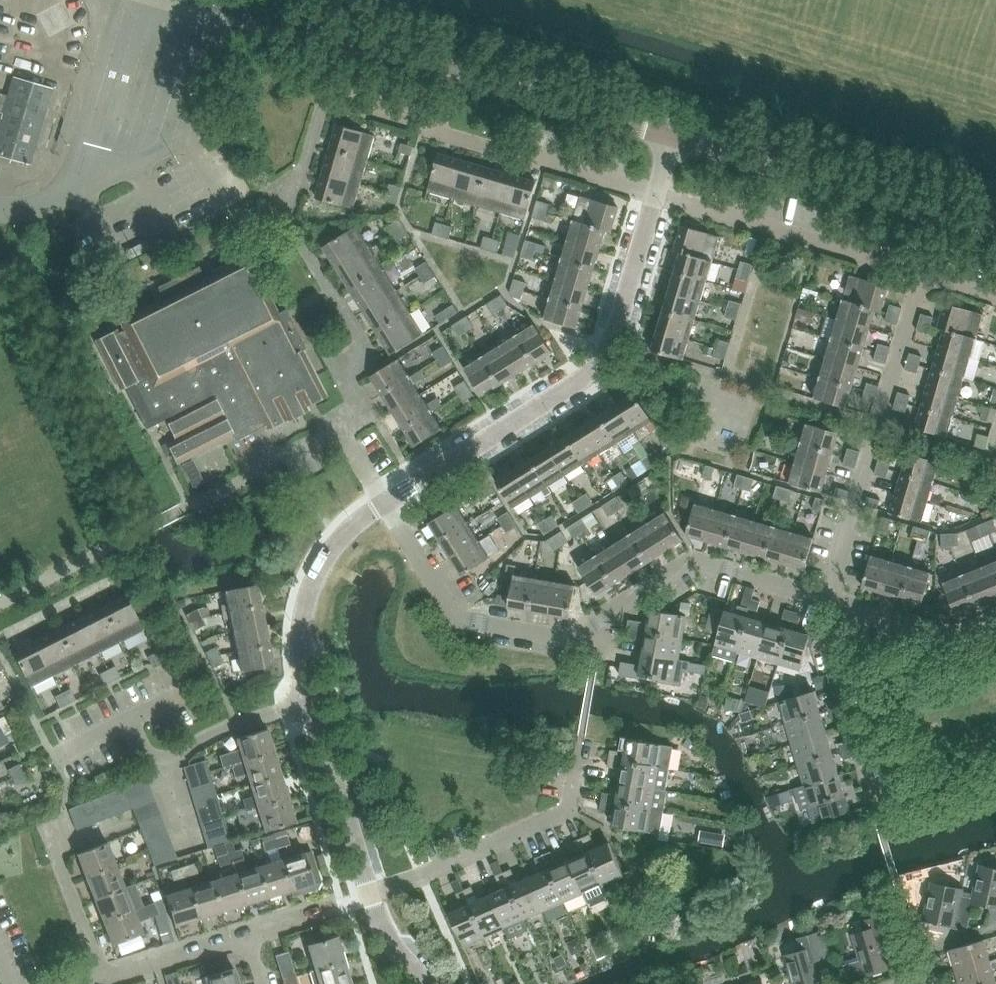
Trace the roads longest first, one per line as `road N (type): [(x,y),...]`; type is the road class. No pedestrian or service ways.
road 1 (residential): [(828,599),(689,563),(619,615),(597,641),(465,623),(387,500)]
road 2 (tertiary): [(669,137),(221,2)]
road 3 (residential): [(387,500),(602,366),(654,191)]
road 4 (residential): [(0,601),(342,424)]
road 5 (residential): [(325,93),(654,191)]
road 6 (tertiary): [(995,232),(669,137)]
road 7 (residential): [(828,599),(922,274)]
road 8 (residential): [(371,893),(568,814),(581,741)]
road 9 (residential): [(922,274),(654,191)]
road 10 (unclassified): [(77,190),(187,137),(221,2)]
road 11 (residential): [(880,827),(821,634),(828,599)]
road 12 (residential): [(304,698),(296,648),(308,583),(339,535),(387,500)]
road 13 (residential): [(102,980),(54,844),(129,817)]
road 14 (residential): [(371,893),(304,698)]
road 15 (unclassified): [(77,190),(72,168),(122,0)]
road 16 (residential): [(828,599),(948,632),(995,621)]
road 17 (residential): [(152,761),(304,698)]
road 18 (residential): [(102,980),(245,935)]
road 19 (residential): [(245,935),(371,893)]

